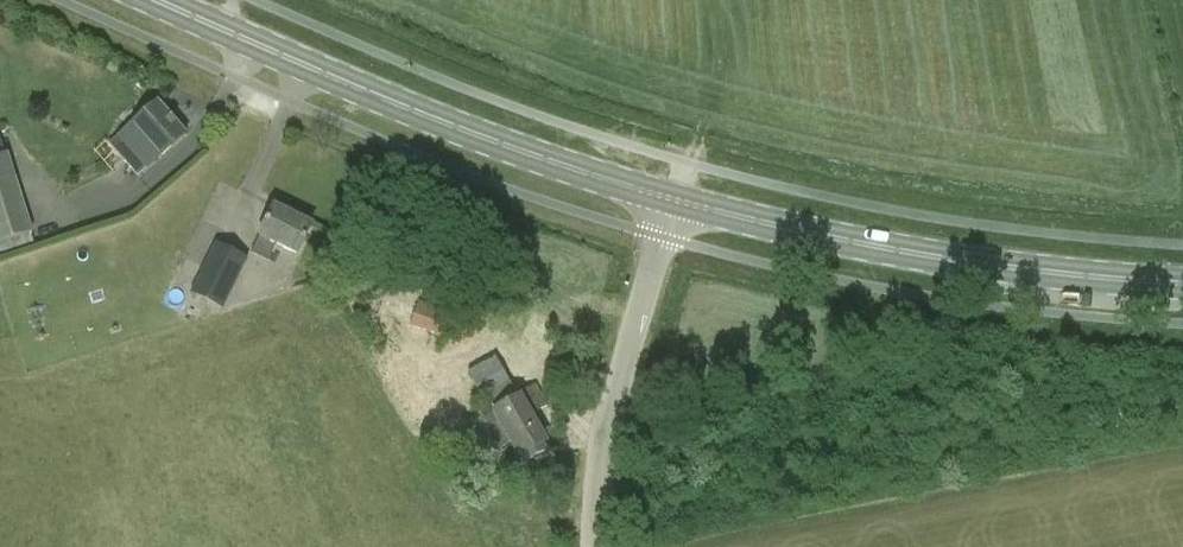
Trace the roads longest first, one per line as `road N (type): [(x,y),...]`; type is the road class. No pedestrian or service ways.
road 1 (primary): [(672,200),(456,128),(154,0)]
road 2 (primary): [(1182,284),(930,257),(672,200)]
road 3 (unclassified): [(672,200),(613,402),(592,546)]

